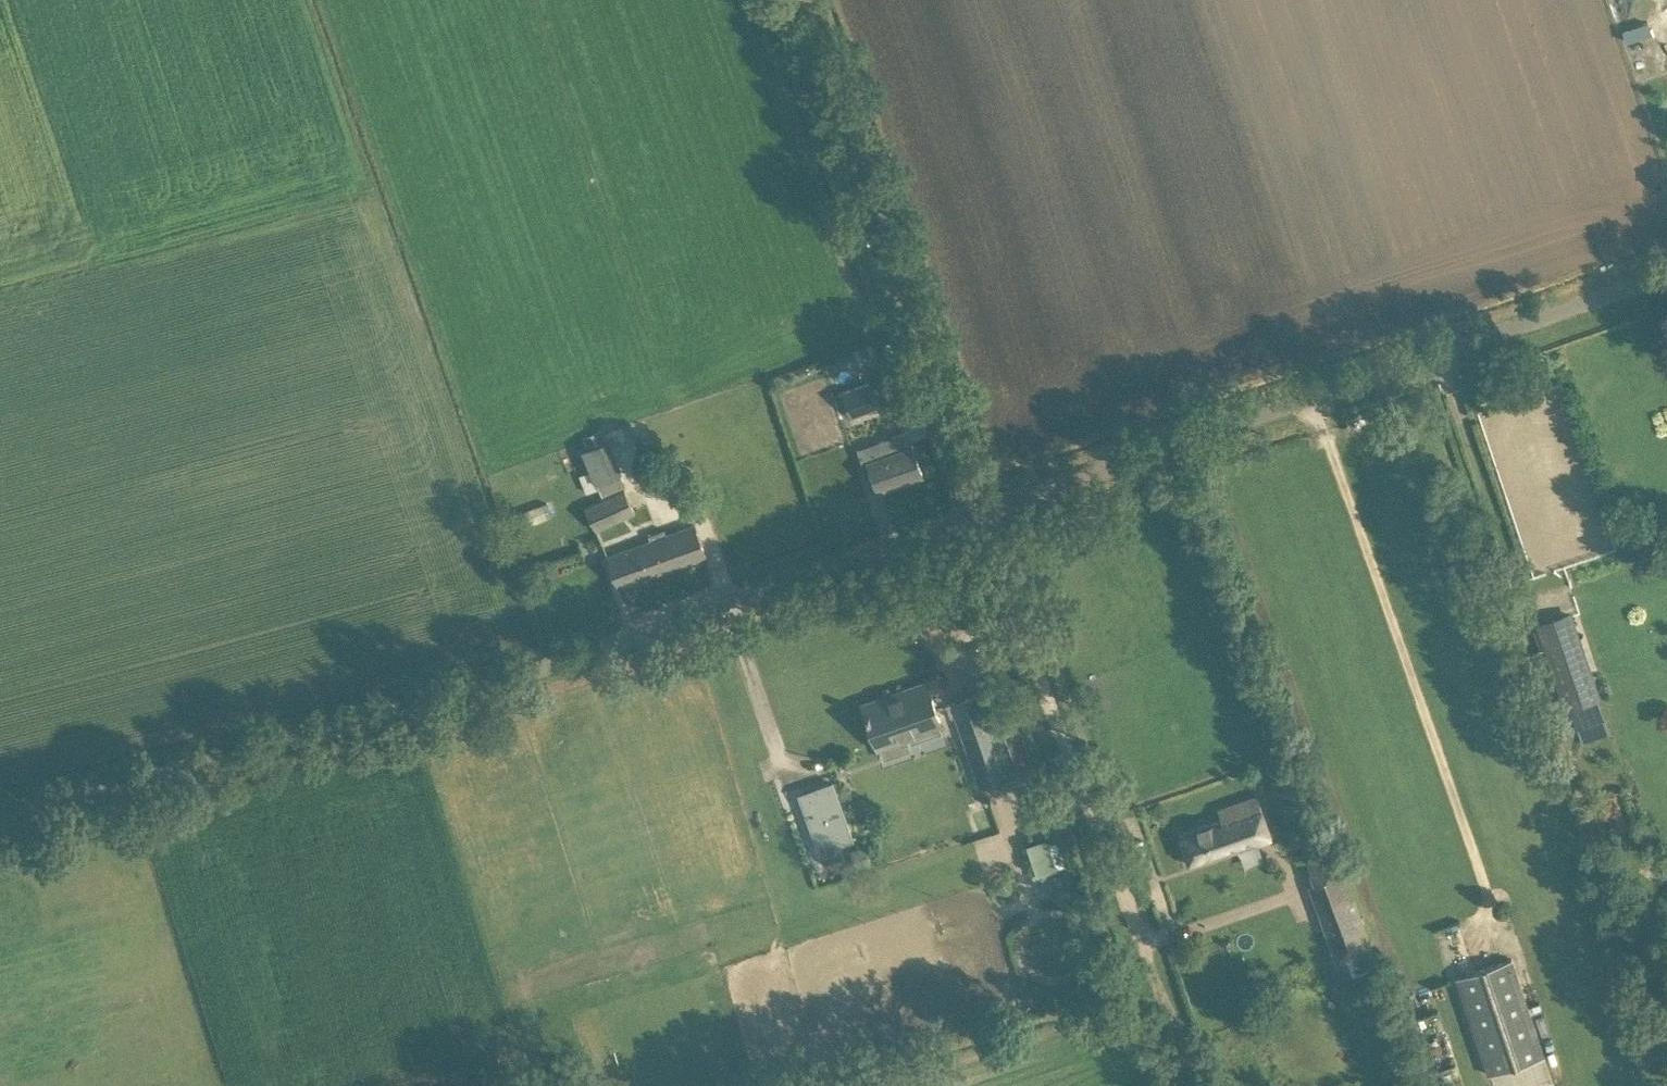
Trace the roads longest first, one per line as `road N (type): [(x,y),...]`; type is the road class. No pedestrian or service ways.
road 1 (unclassified): [(0,818),(519,682),(1666,282)]
road 2 (track): [(964,527),(1158,1085)]

